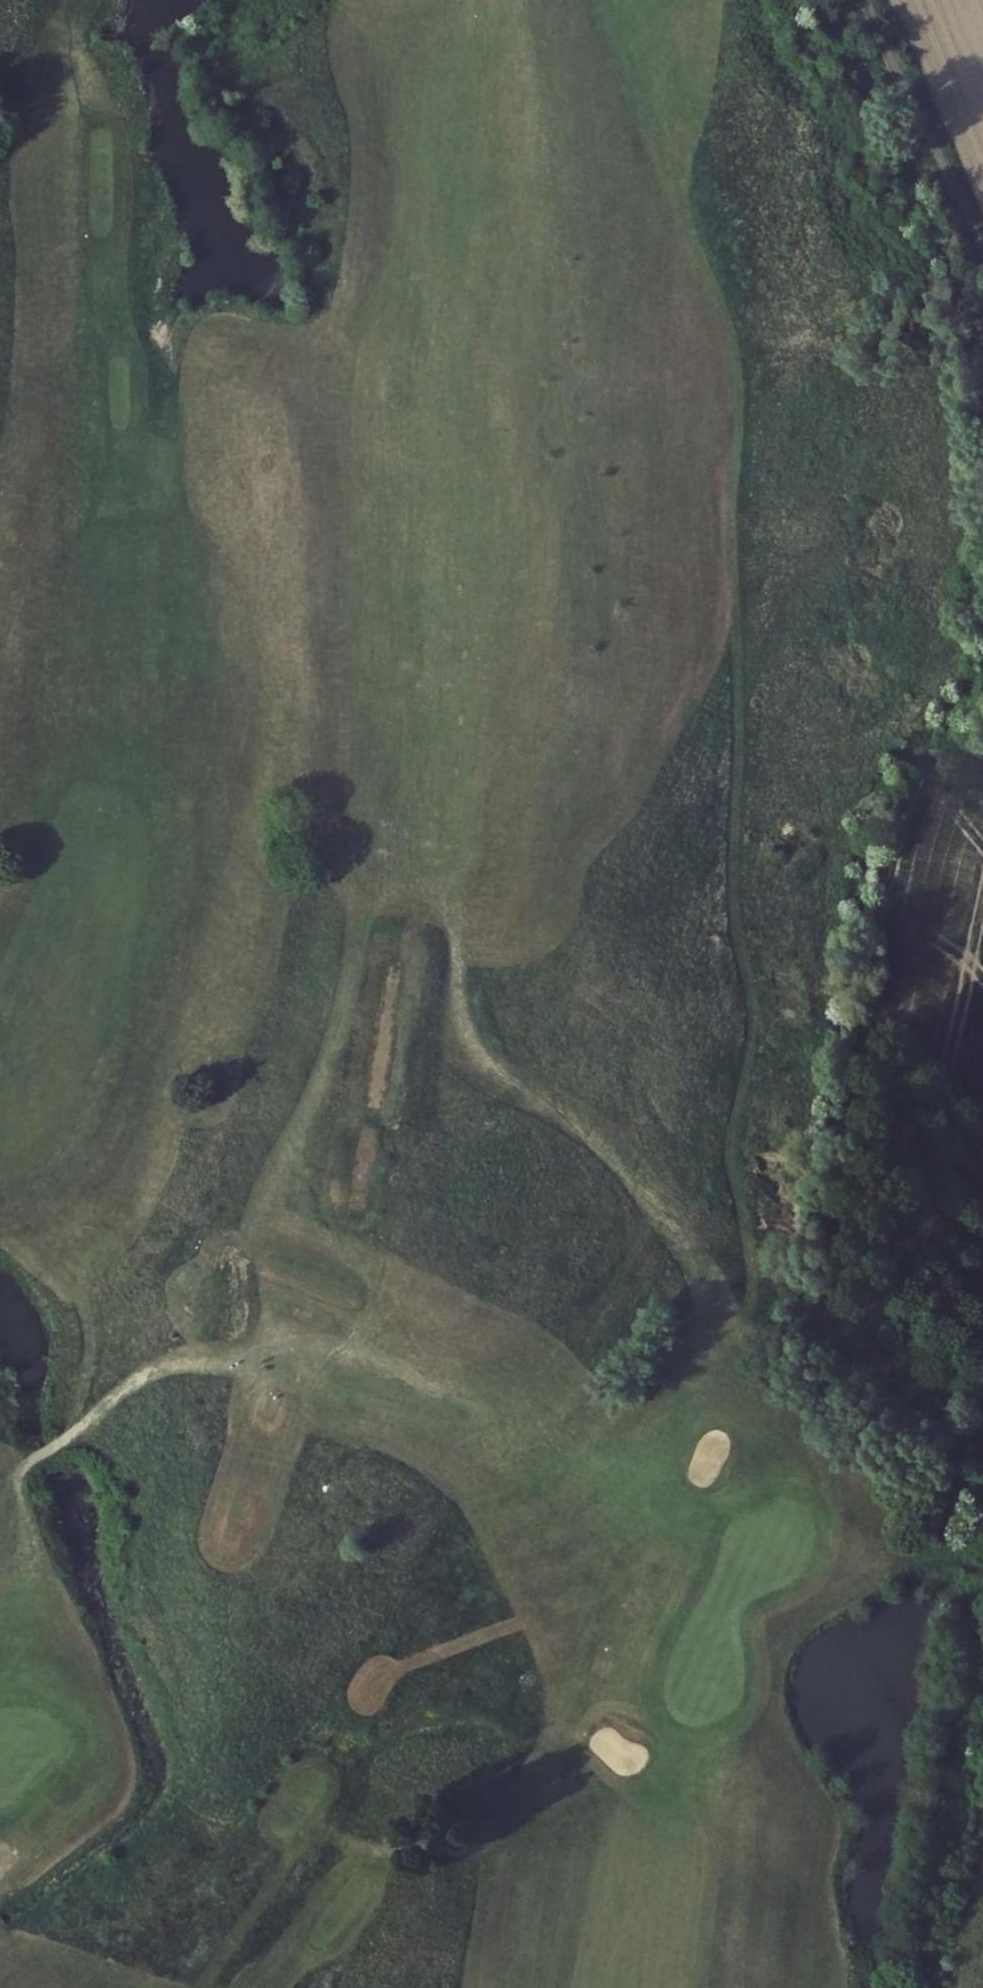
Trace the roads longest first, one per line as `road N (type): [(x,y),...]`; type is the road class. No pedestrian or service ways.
road 1 (track): [(982,252),(876,0)]

